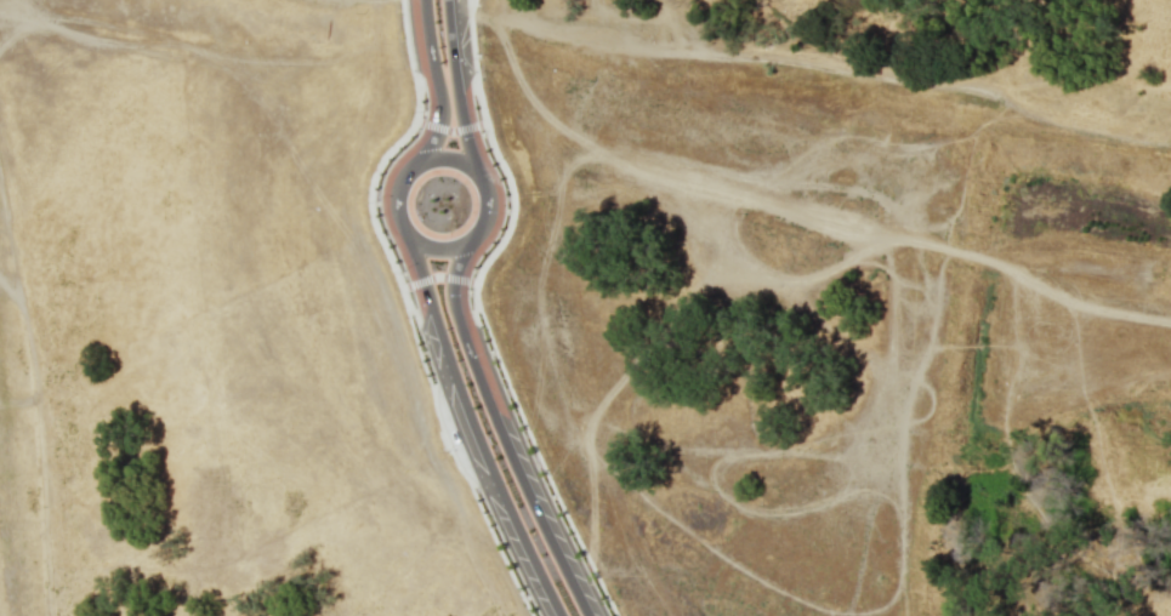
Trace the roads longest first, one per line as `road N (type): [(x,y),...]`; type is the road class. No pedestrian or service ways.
road 1 (tertiary): [(589,615),(523,486),(454,308),(453,278),(472,233)]
road 2 (tertiary): [(414,236),(457,381),(562,615)]
road 3 (tertiary): [(444,152),(415,159),(394,198),(414,236),(444,245),(472,233),(487,205),(481,173),(444,152)]
road 4 (tertiary): [(470,161),(447,0)]
road 5 (tertiary): [(425,0),(443,113),(430,153)]

